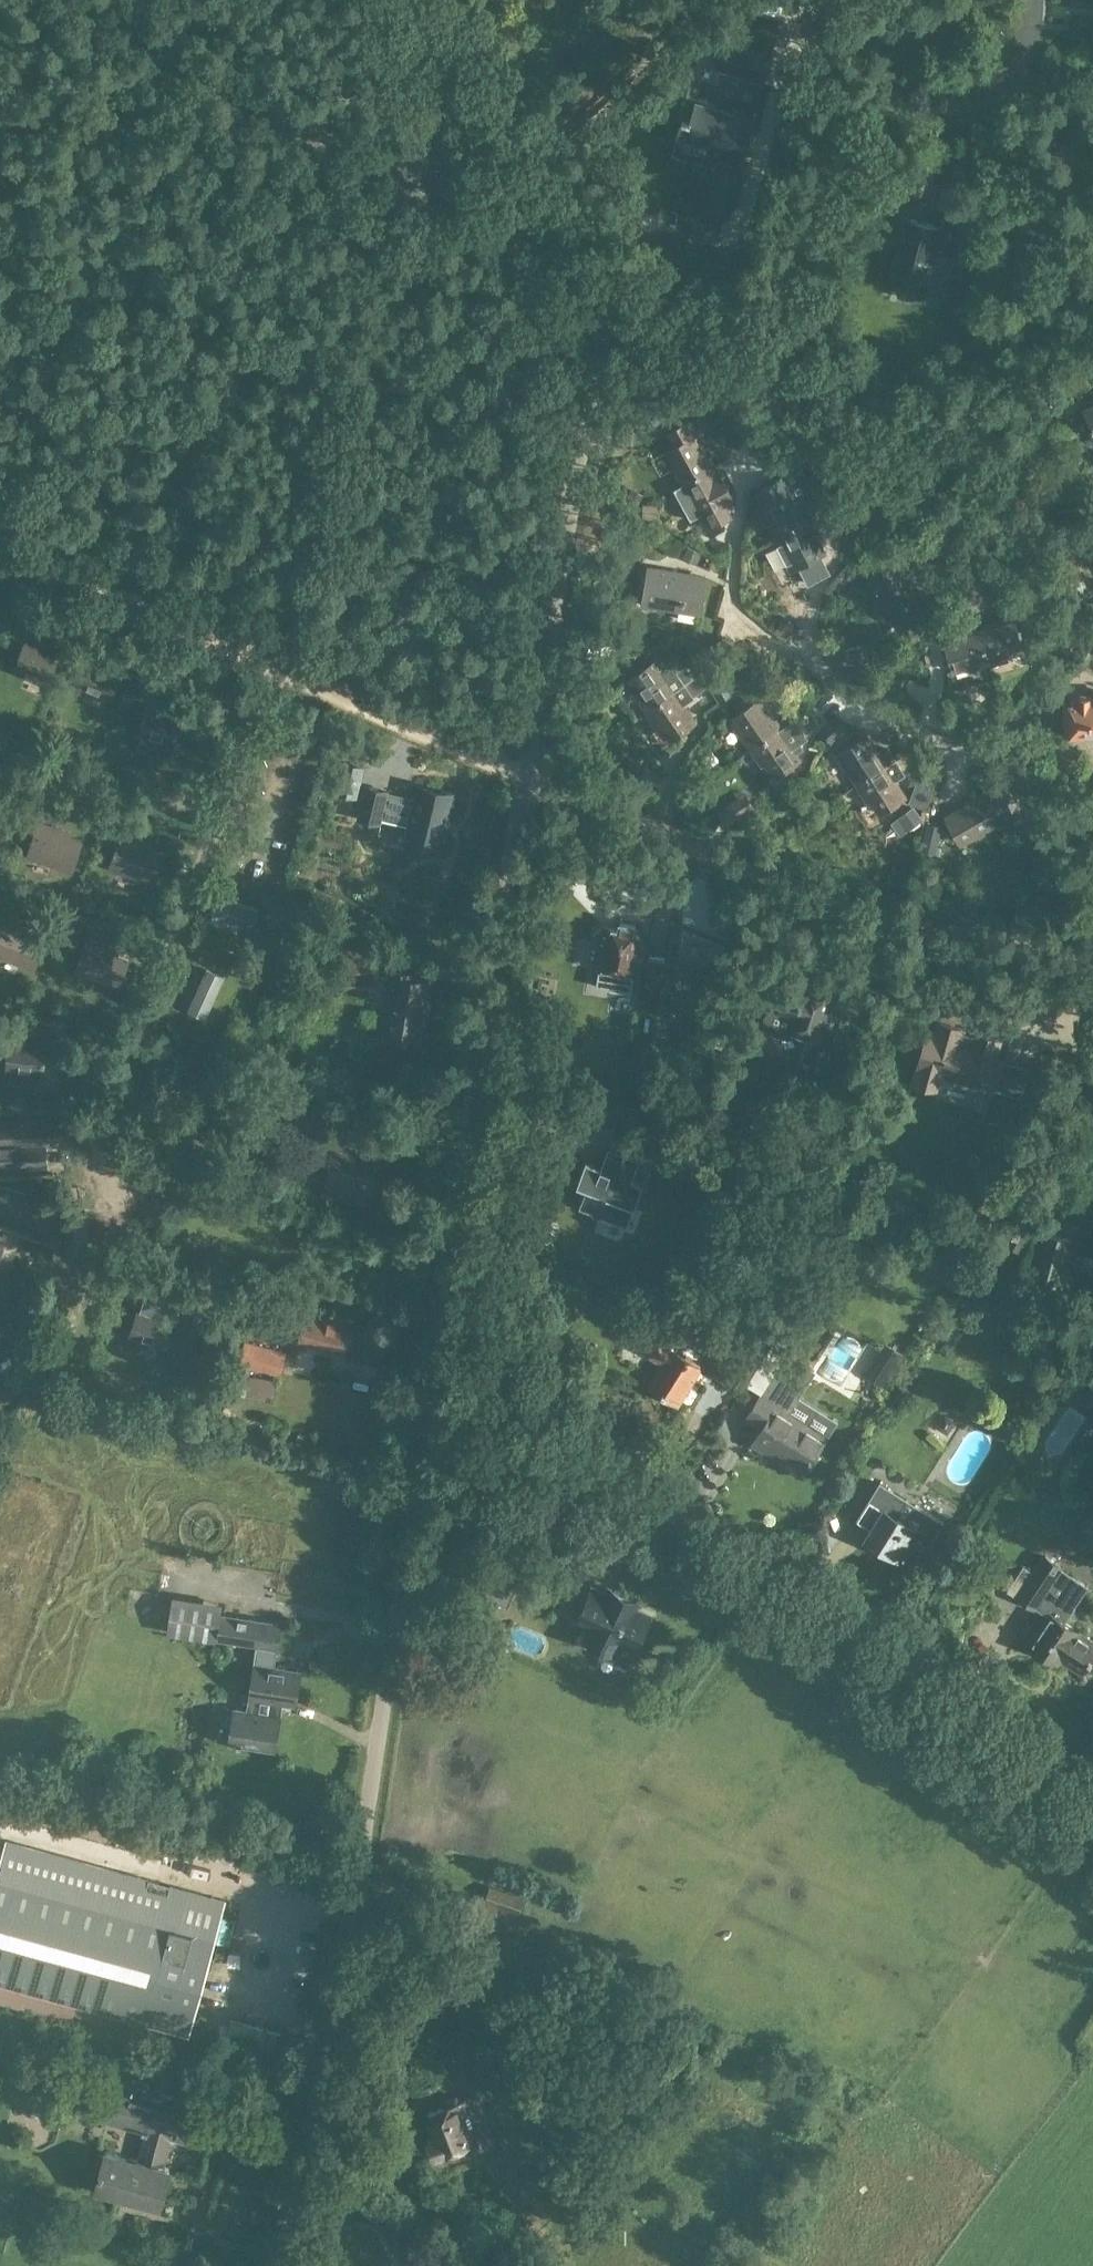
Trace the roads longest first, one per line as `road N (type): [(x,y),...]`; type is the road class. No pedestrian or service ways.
road 1 (unclassified): [(286,2265),(305,2214),(431,1434),(526,763)]
road 2 (track): [(60,1251),(278,665),(0,551)]
road 3 (track): [(1092,1802),(692,1524),(431,1434)]
road 4 (track): [(773,380),(754,443),(732,592),(737,615),(752,631),(928,739),(959,747),(1025,719),(1092,607)]
road 5 (track): [(1092,935),(910,903),(526,763)]
road 6 (unclassified): [(526,763),(608,287)]
road 7 (unclassified): [(773,380),(780,315),(862,0)]
road 8 (unclassified): [(420,186),(89,0)]
road 9 (unclassified): [(1092,556),(773,380)]
road 10 (unclassified): [(526,763),(278,665)]
road 11 (unclassified): [(608,287),(420,186)]
road 12 (unclassified): [(420,186),(456,83),(419,0)]
road 13 (unclassified): [(773,380),(608,287)]

